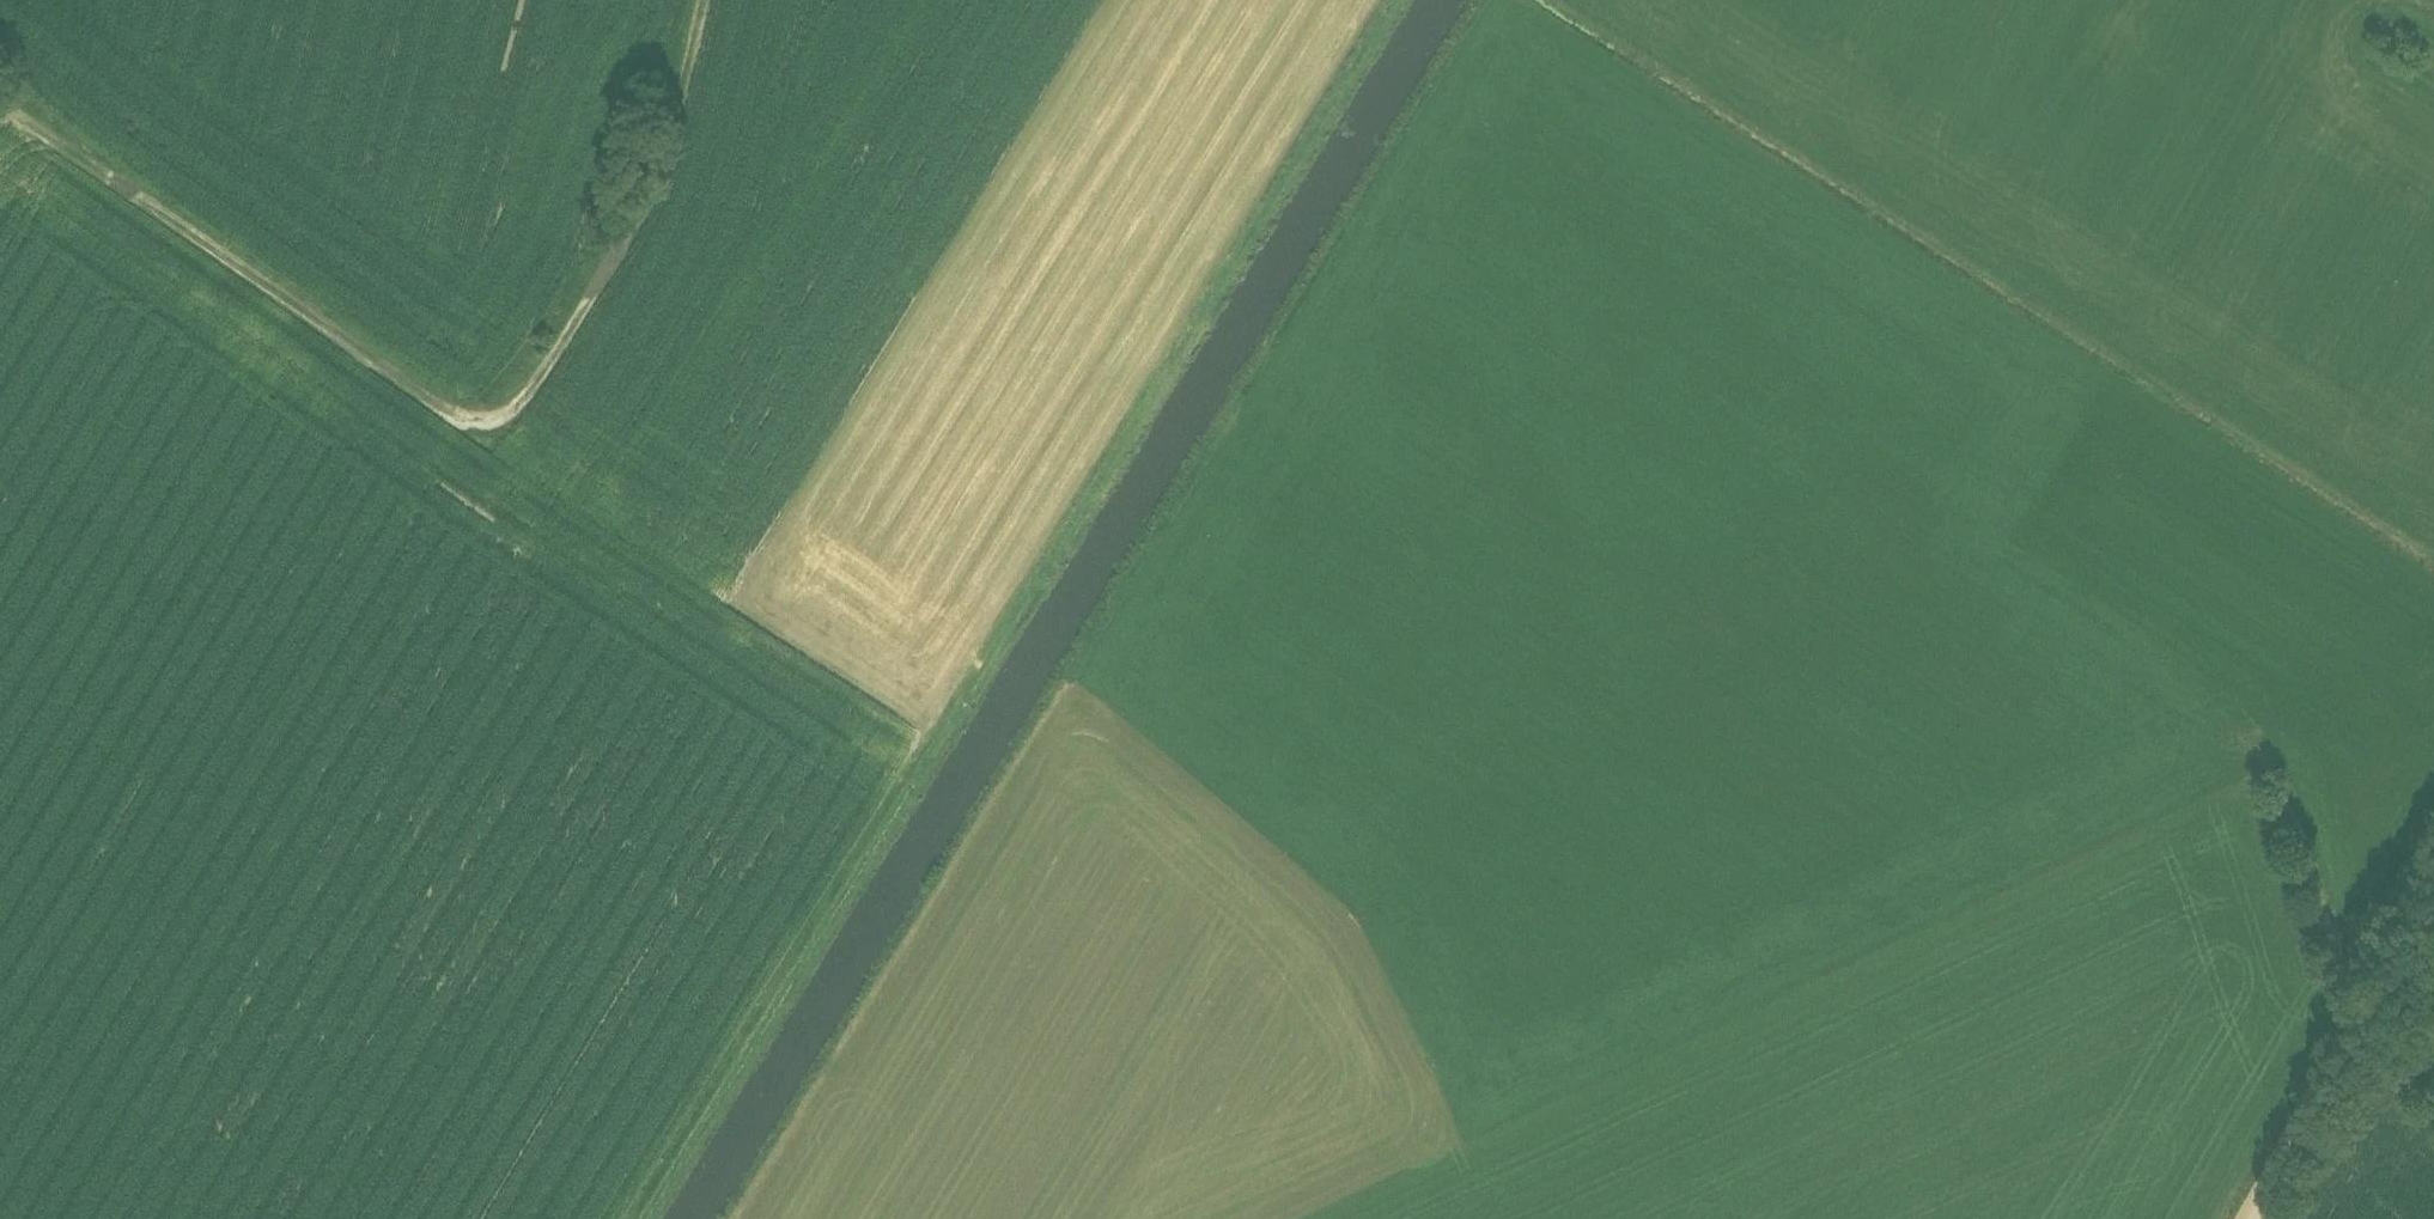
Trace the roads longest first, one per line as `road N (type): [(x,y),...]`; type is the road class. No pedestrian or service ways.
road 1 (track): [(2257,1218),(2433,904)]

